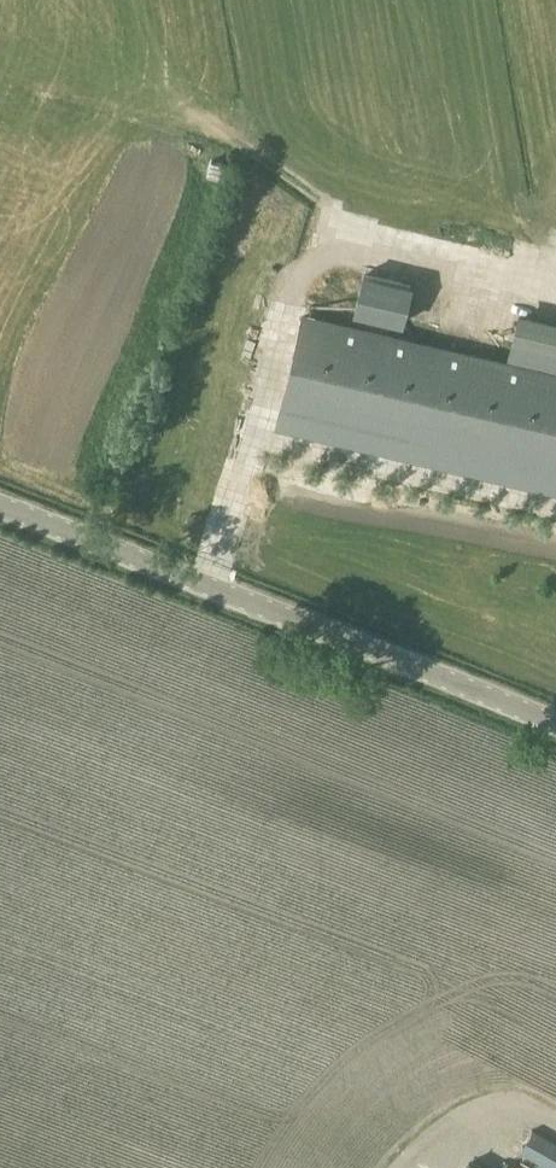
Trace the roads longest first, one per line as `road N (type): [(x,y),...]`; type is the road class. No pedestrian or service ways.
road 1 (unclassified): [(555,724),(0,506)]

